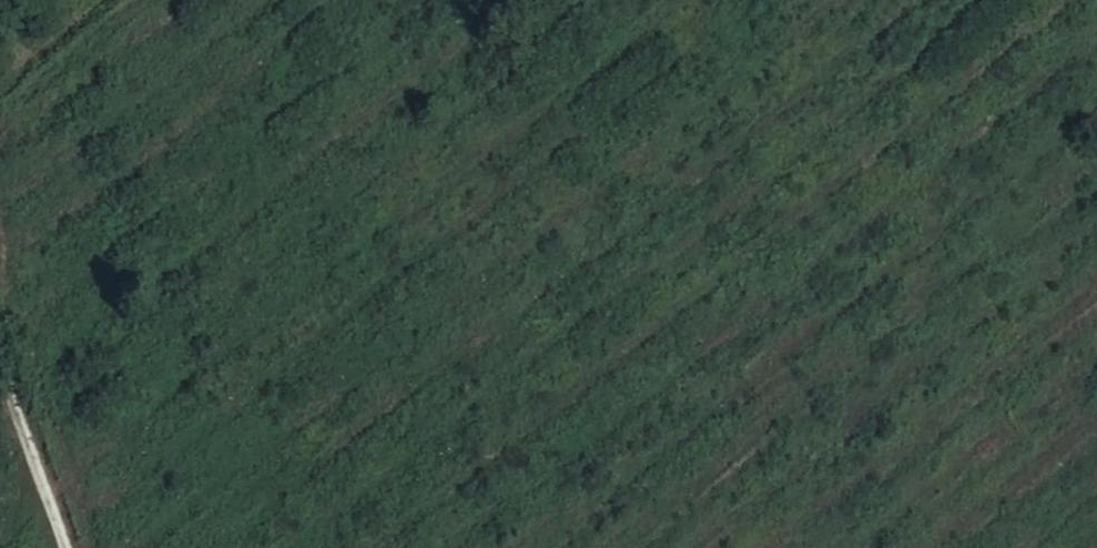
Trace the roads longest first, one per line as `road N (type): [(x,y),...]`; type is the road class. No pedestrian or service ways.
road 1 (track): [(73,547),(0,338)]

